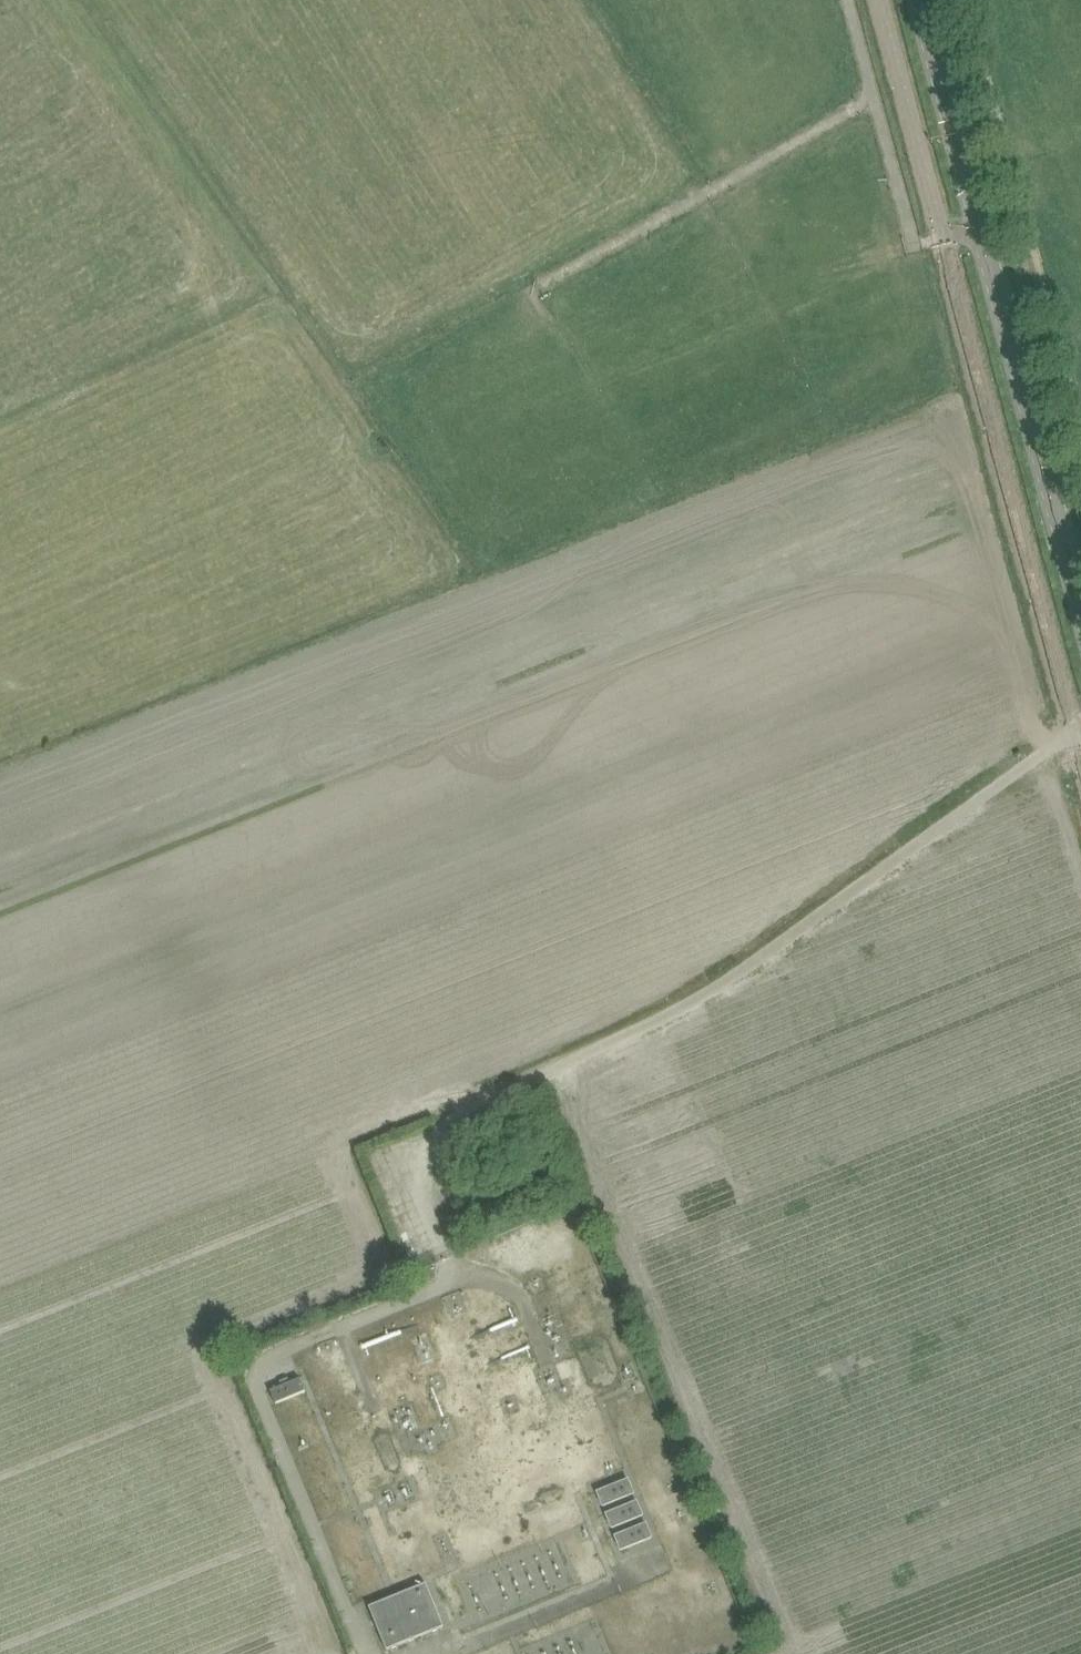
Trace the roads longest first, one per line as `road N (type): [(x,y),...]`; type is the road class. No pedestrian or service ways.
road 1 (tertiary): [(1080,624),(914,0)]

